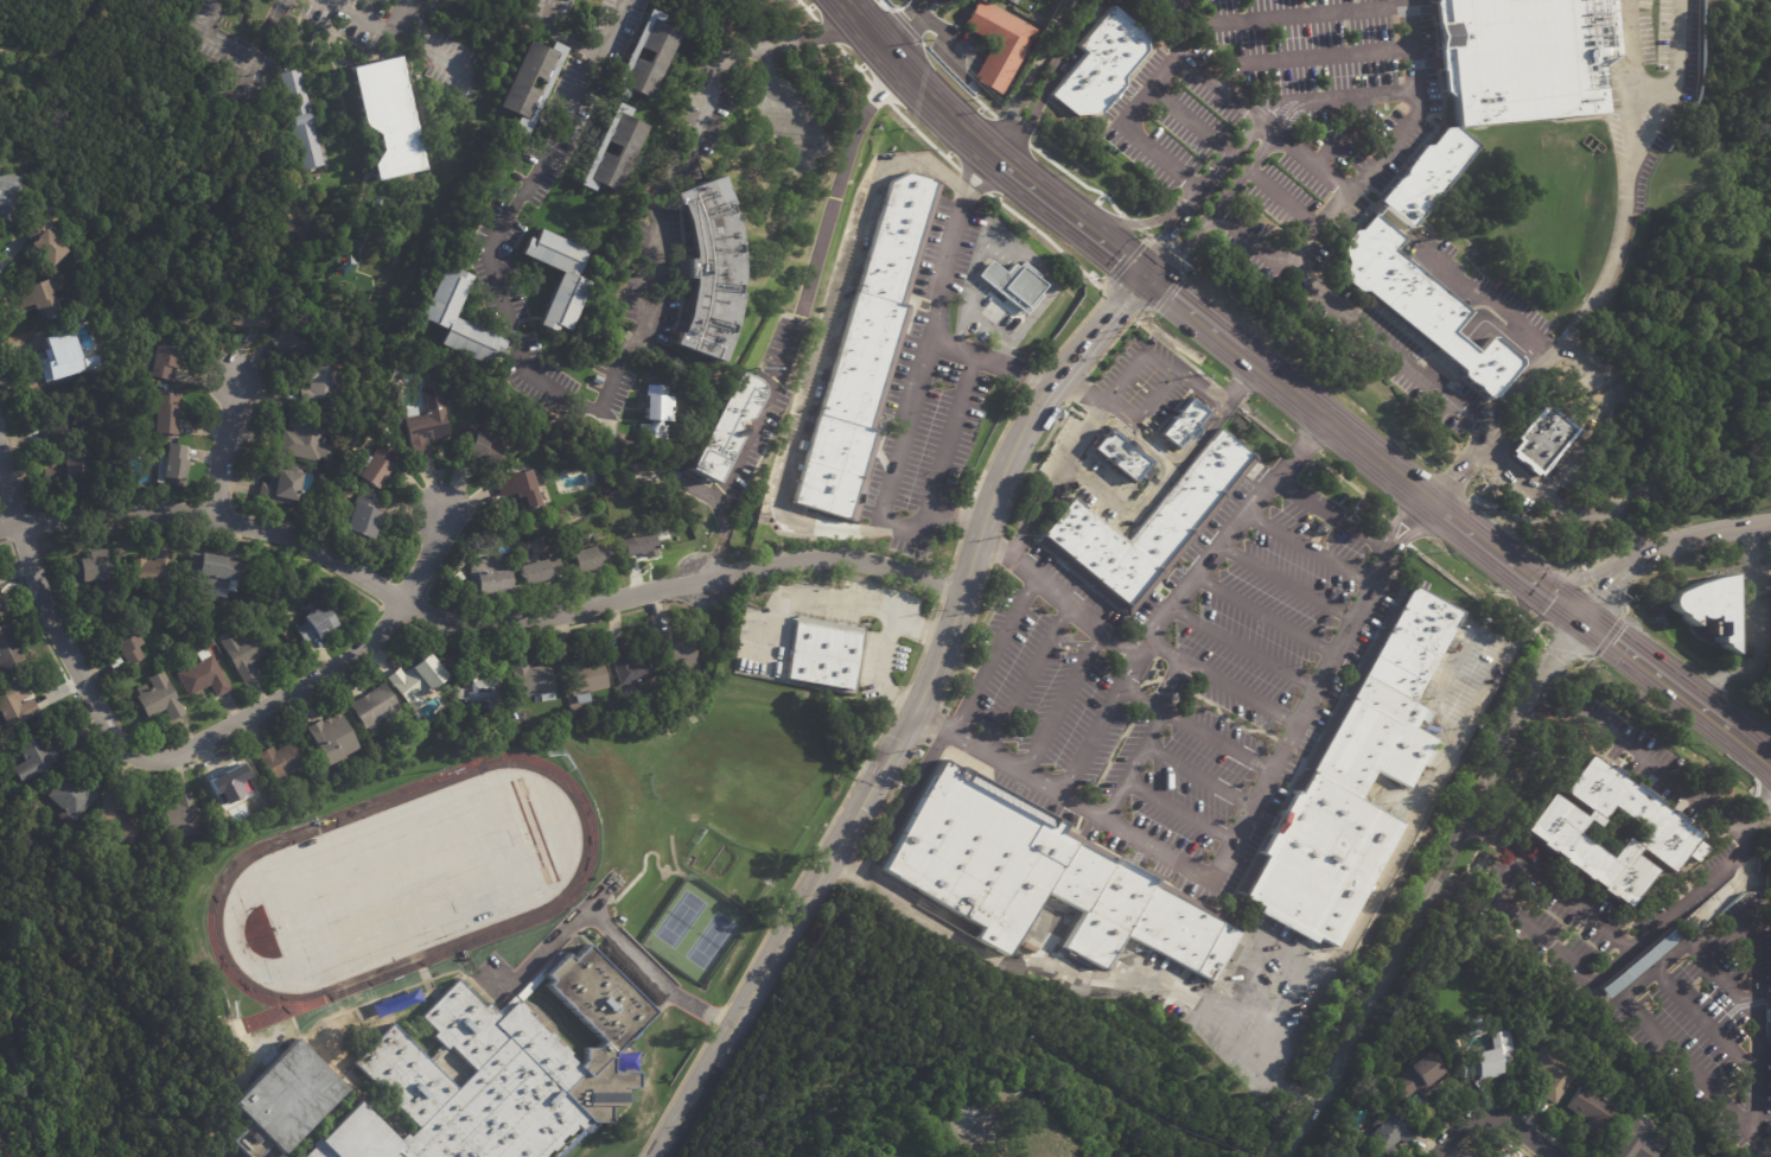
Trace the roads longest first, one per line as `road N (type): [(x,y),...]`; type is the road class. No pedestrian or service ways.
road 1 (residential): [(963,591),(896,568),(815,557),(533,622),(485,621),(406,598),(306,542),(214,516),(136,509),(0,527)]
road 2 (tertiary): [(663,1156),(913,712),(996,488),(1052,387)]
road 3 (residential): [(444,516),(406,598),(370,644),(163,759),(127,749),(70,654),(39,592),(0,461)]
road 4 (residential): [(1434,886),(1286,1156)]
road 5 (residential): [(1585,619),(1546,675),(1434,886)]
road 6 (primary): [(1435,506),(1256,364)]
road 7 (tertiary): [(1770,524),(1688,539),(1644,558),(1585,619)]
road 8 (primary): [(1585,619),(1435,506)]
road 9 (primary): [(1728,729),(1585,619)]
road 10 (primary): [(1145,275),(1023,180)]
road 11 (residential): [(1560,1156),(1524,1127),(1483,1117),(1465,1124),(1439,1156)]
road 12 (tertiary): [(1052,387),(1145,275)]
road 13 (primary): [(1256,364),(1145,275)]
road 14 (residential): [(232,376),(235,406),(214,516)]
road 15 (tertiary): [(1644,558),(1568,580),(1524,576)]

